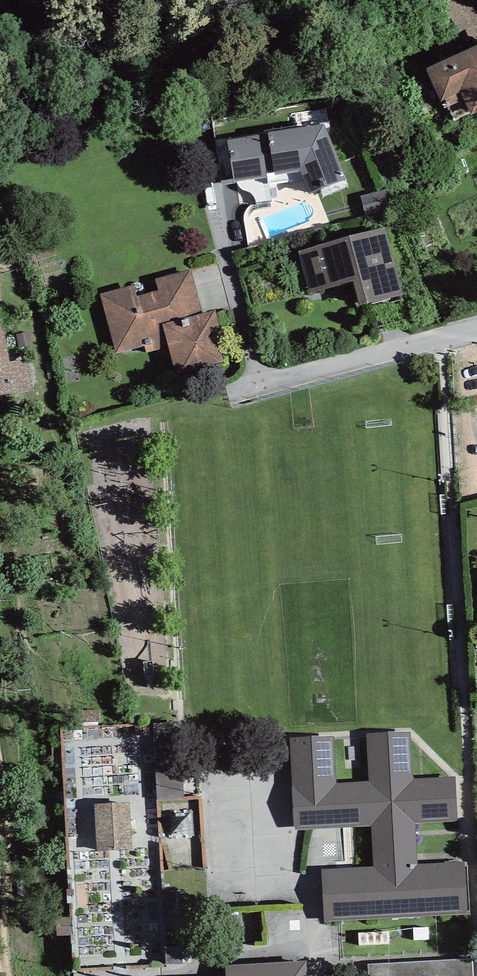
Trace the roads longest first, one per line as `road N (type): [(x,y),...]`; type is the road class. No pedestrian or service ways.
road 1 (residential): [(250,399),(476,334)]

